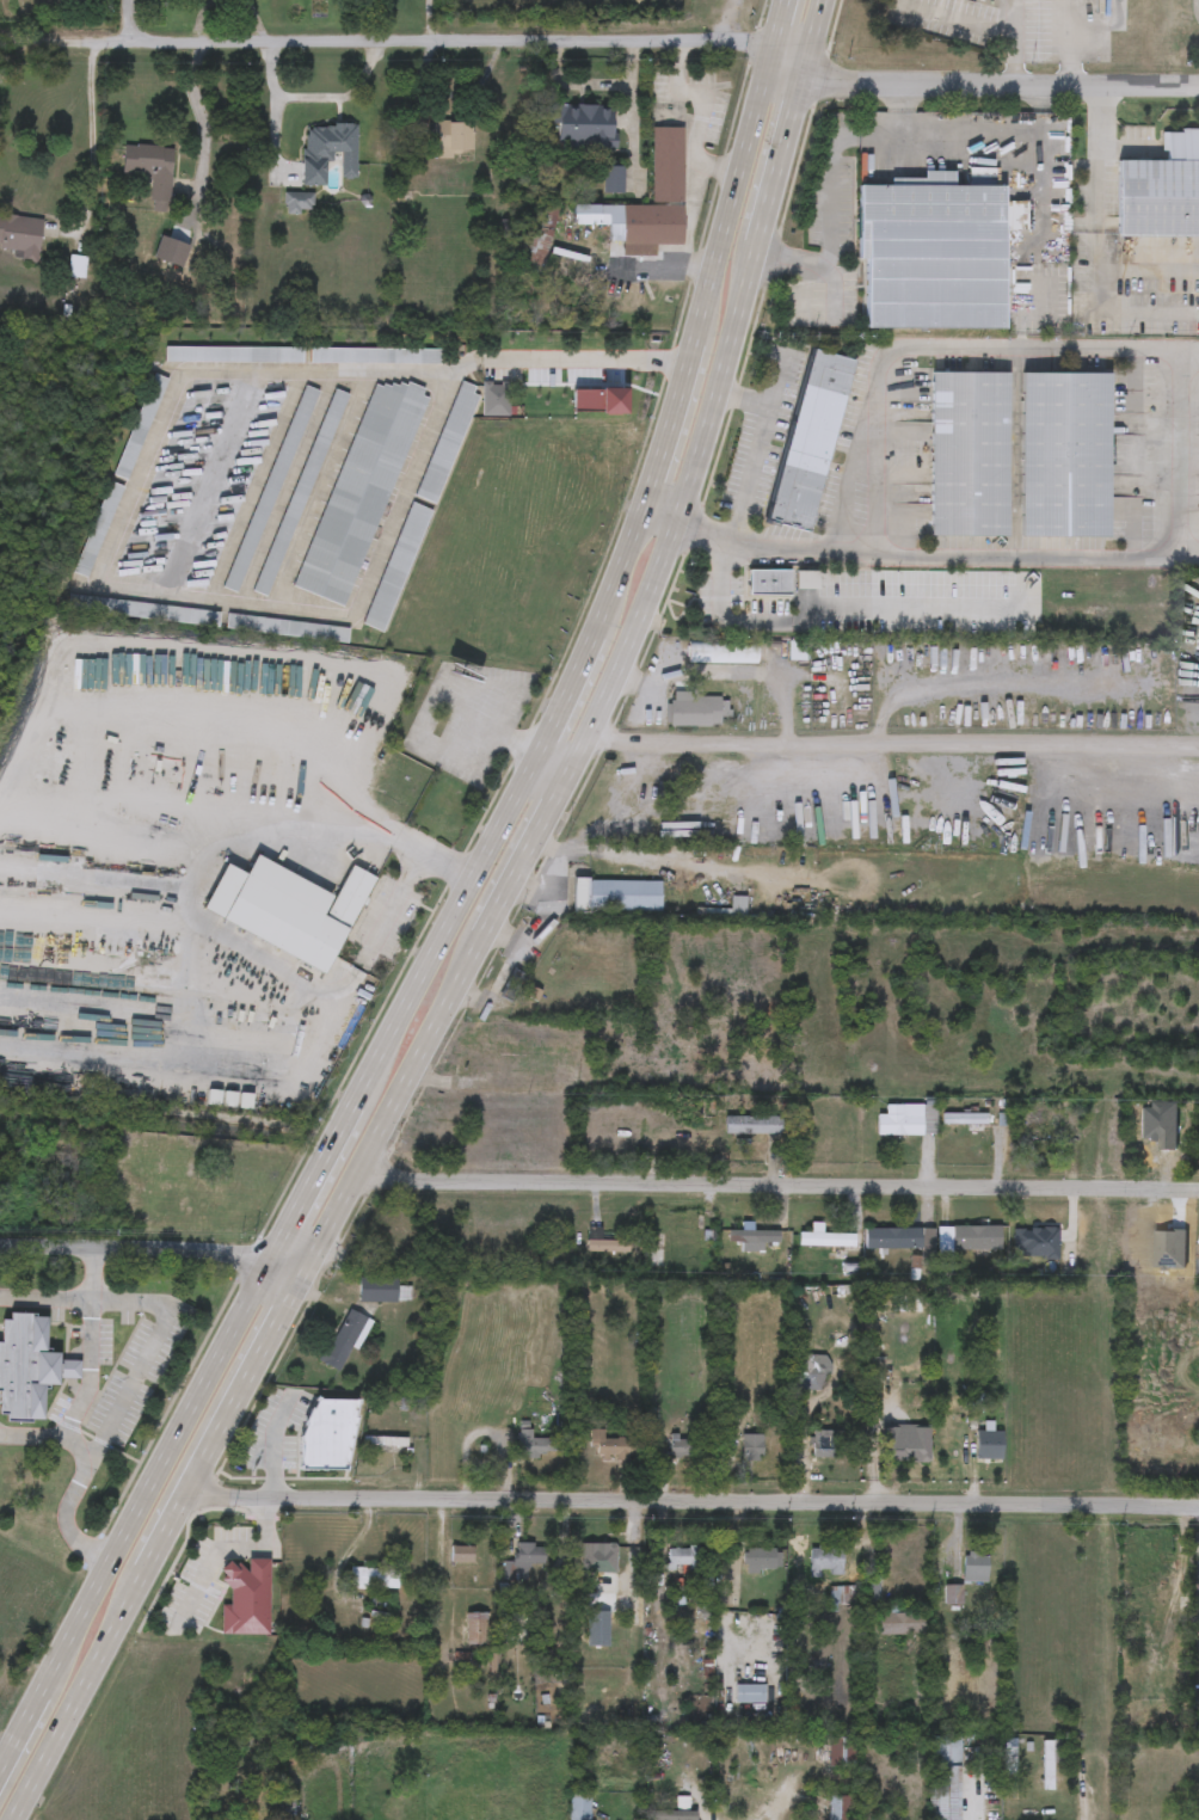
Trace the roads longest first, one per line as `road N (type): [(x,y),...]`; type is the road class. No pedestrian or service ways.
road 1 (primary): [(300,1277),(517,889),(672,549),(719,423),(829,0)]
road 2 (primary): [(793,0),(685,412),(640,536),(486,872),(272,1263)]
road 3 (residential): [(183,1500),(1198,1509)]
road 4 (residential): [(358,1180),(1198,1188)]
road 5 (tertiary): [(811,68),(743,41),(680,36),(0,36)]
road 6 (primary): [(10,1819),(300,1277)]
road 7 (residential): [(591,734),(633,743),(1198,746)]
road 8 (primary): [(272,1263),(0,1766)]
road 9 (tertiary): [(1198,84),(851,82),(811,68)]
road 10 (residential): [(0,1245),(242,1250),(300,1277)]

